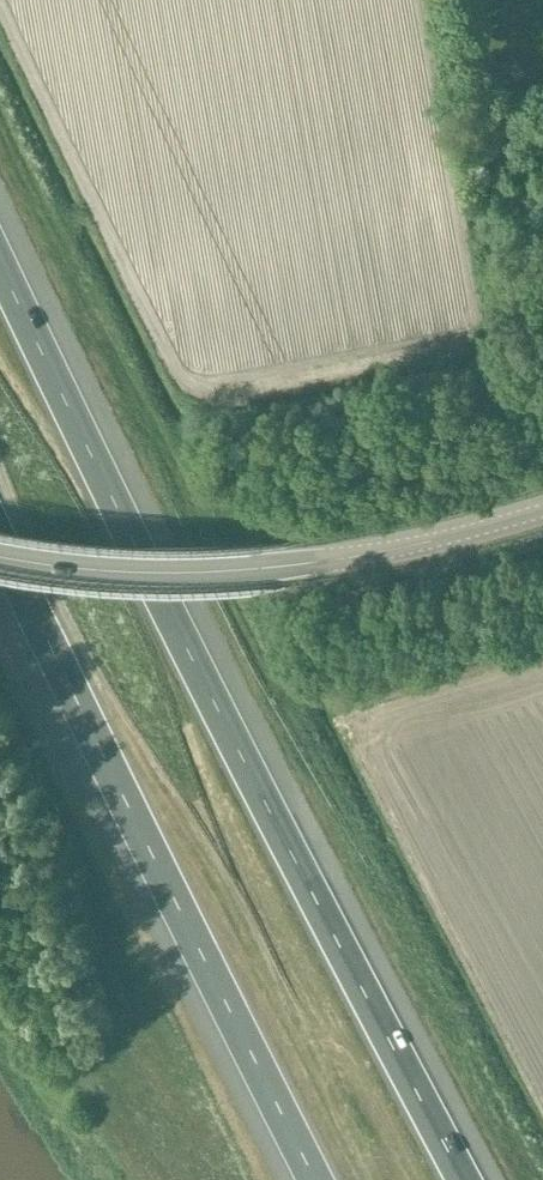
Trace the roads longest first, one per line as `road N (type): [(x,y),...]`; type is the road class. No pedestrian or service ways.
road 1 (motorway): [(462,1179),(237,751),(0,263)]
road 2 (motorway): [(0,543),(316,1179)]
road 3 (tertiary): [(542,510),(403,547),(262,568),(116,569),(0,555)]

